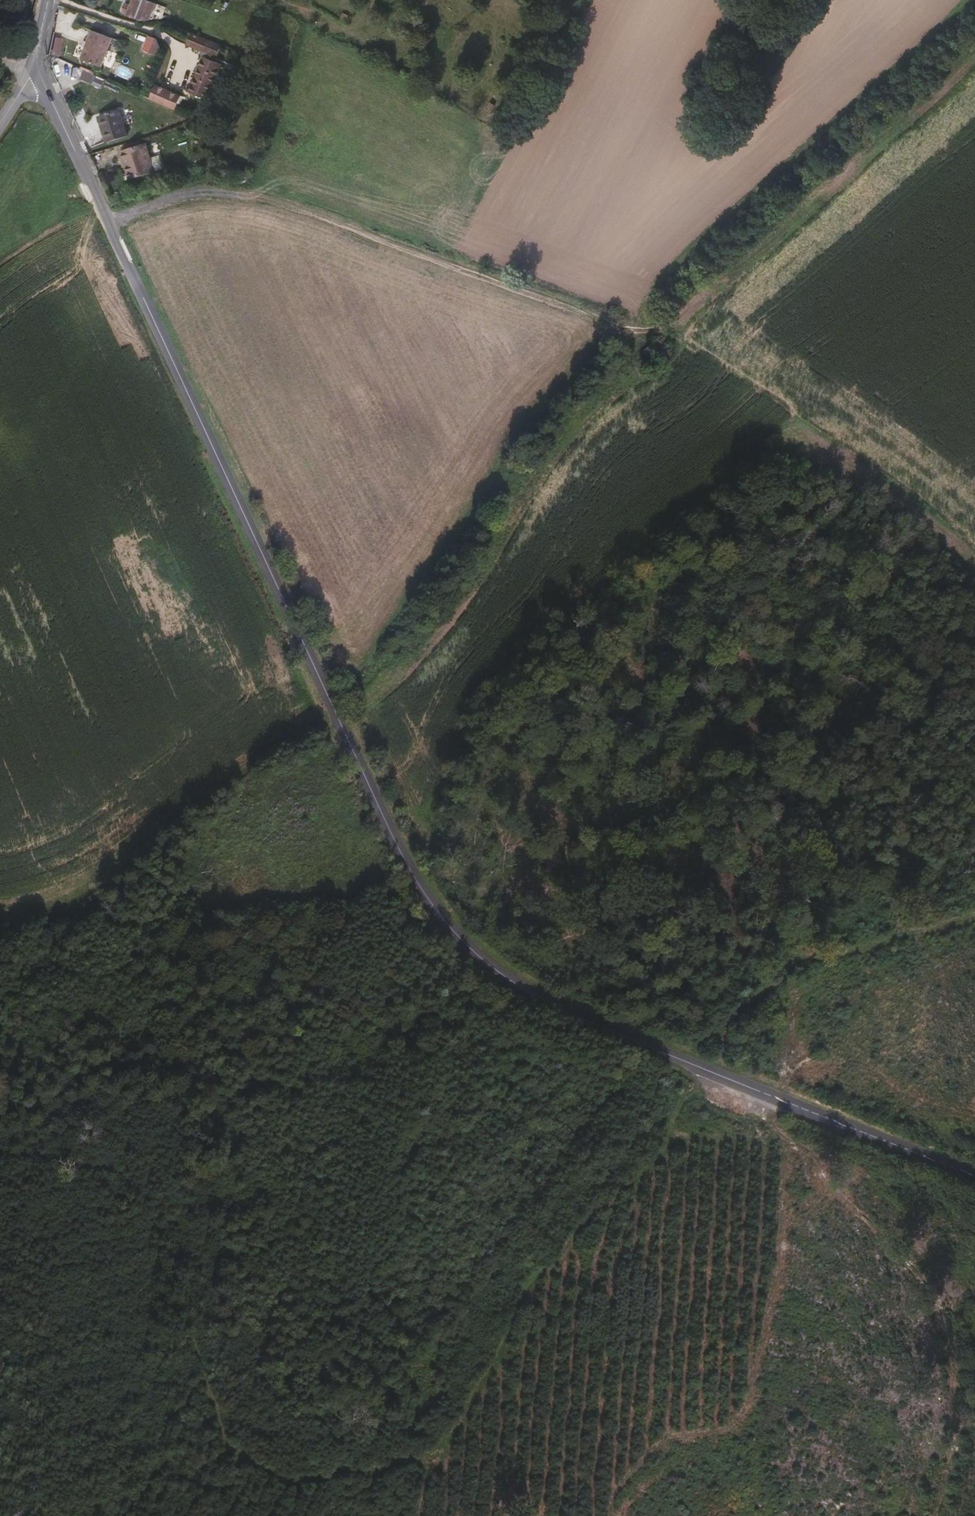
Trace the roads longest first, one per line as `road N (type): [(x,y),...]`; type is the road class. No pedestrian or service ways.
road 1 (tertiary): [(974,1178),(684,1062),(457,946),(422,900),(380,817),(38,71)]

